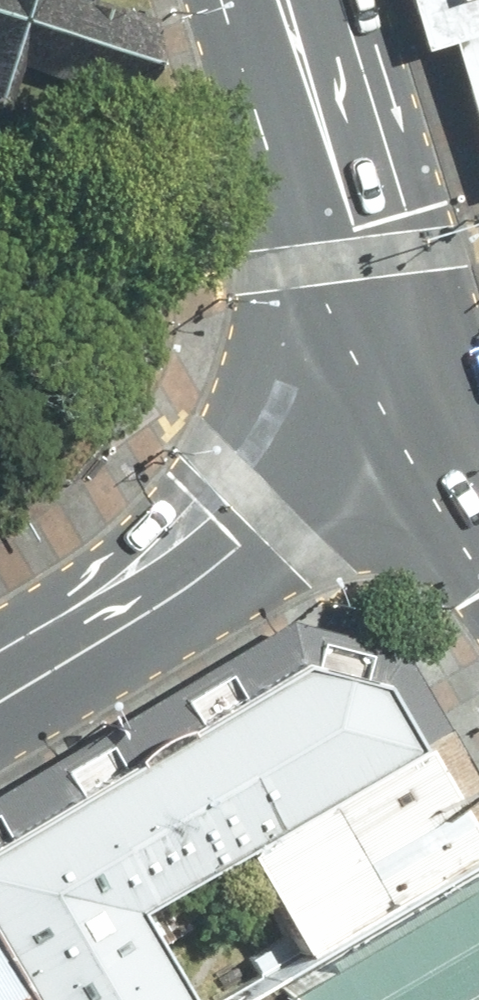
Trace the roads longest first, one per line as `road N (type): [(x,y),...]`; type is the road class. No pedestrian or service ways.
road 1 (secondary): [(436,404),(0,673)]
road 2 (primary): [(436,404),(277,0)]

